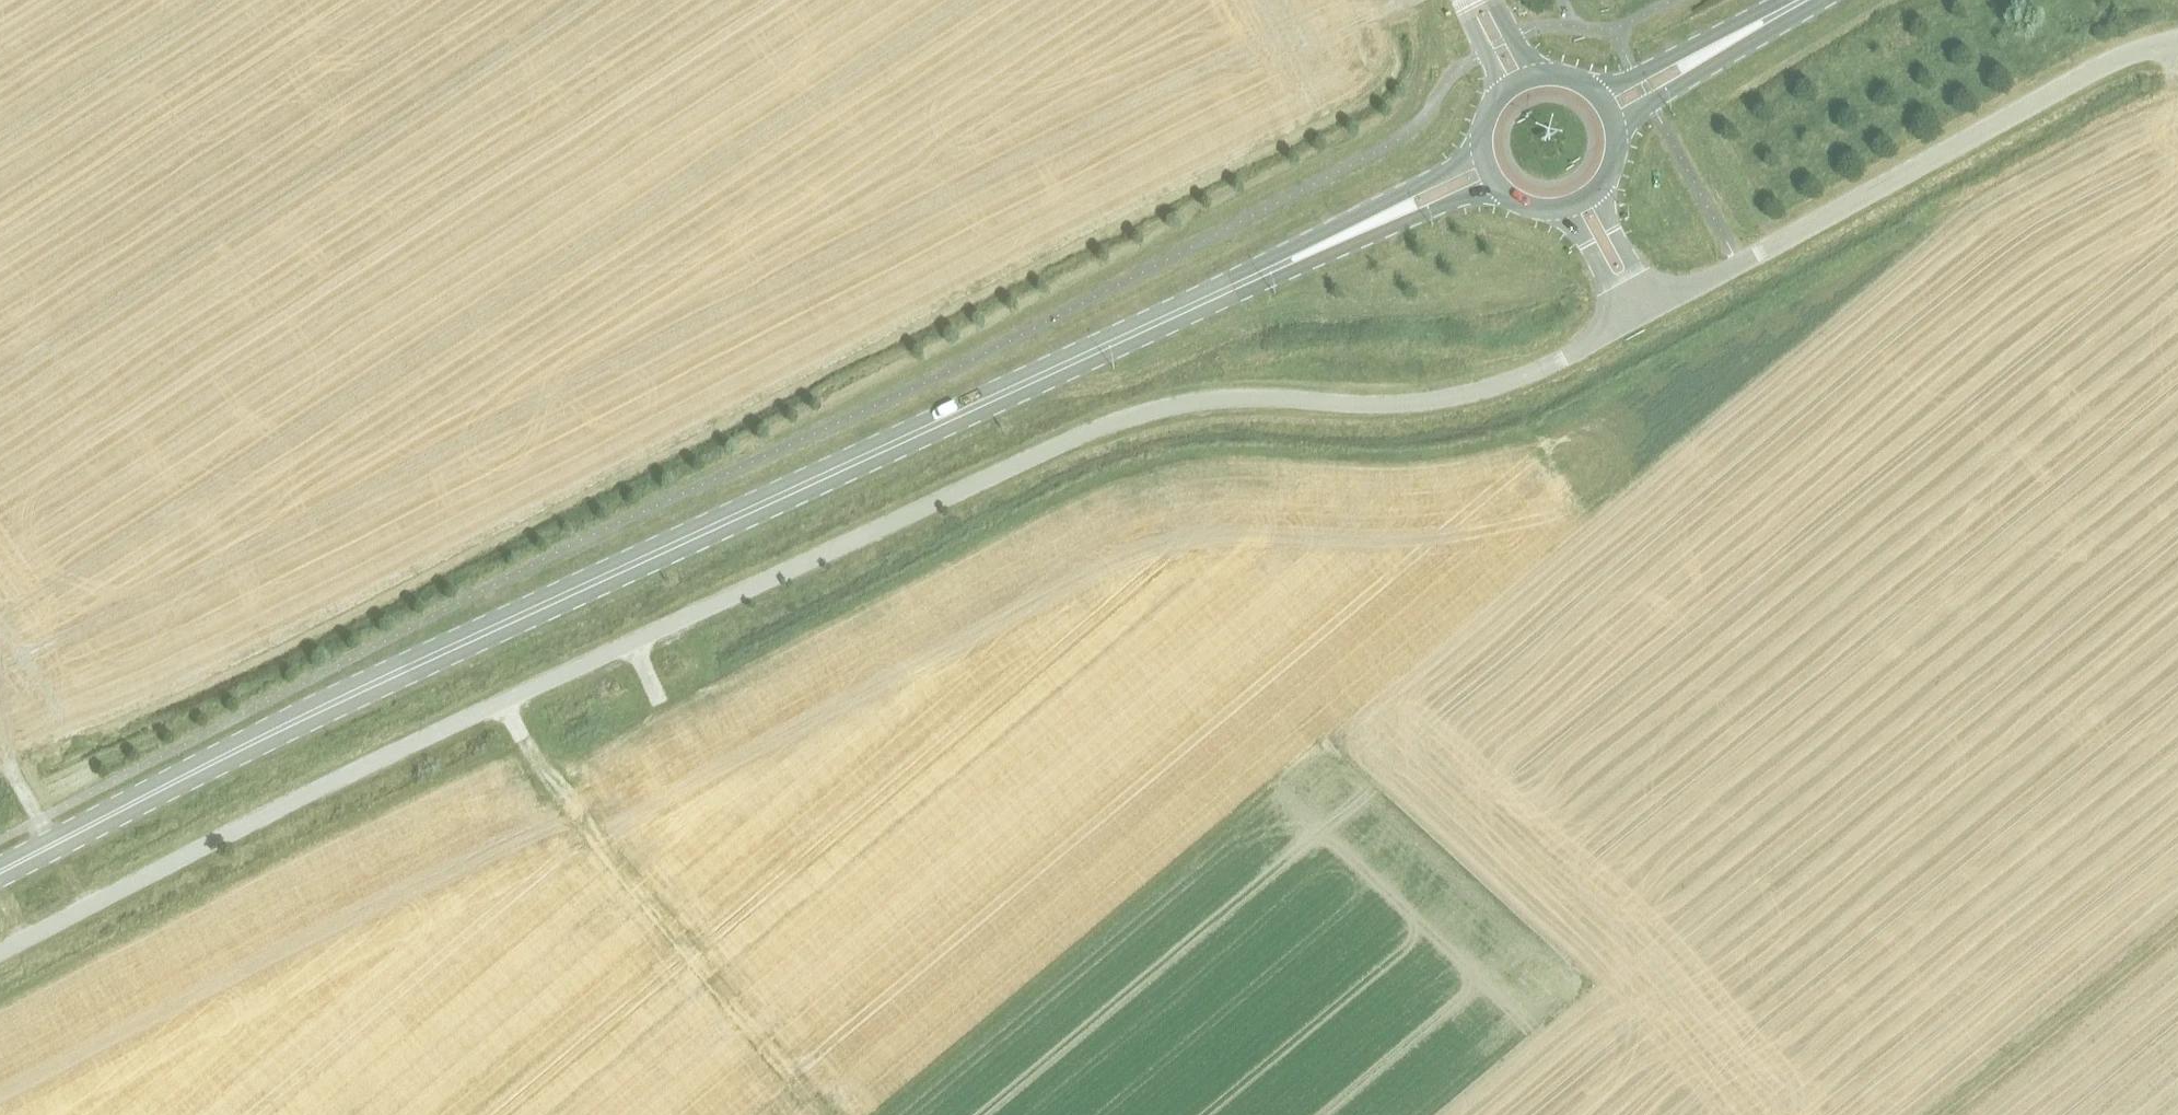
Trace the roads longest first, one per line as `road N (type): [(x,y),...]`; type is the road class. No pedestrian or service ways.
road 1 (unclassified): [(0,958),(503,703),(1103,427),(1208,401),(1453,399),(1515,382),(1644,315)]
road 2 (secondary): [(0,874),(456,645),(1487,170)]
road 3 (unclassified): [(1644,315),(2117,61),(2177,42)]
road 4 (secondary): [(1608,108),(1803,0)]
road 5 (unclassified): [(1584,202),(1644,315)]

